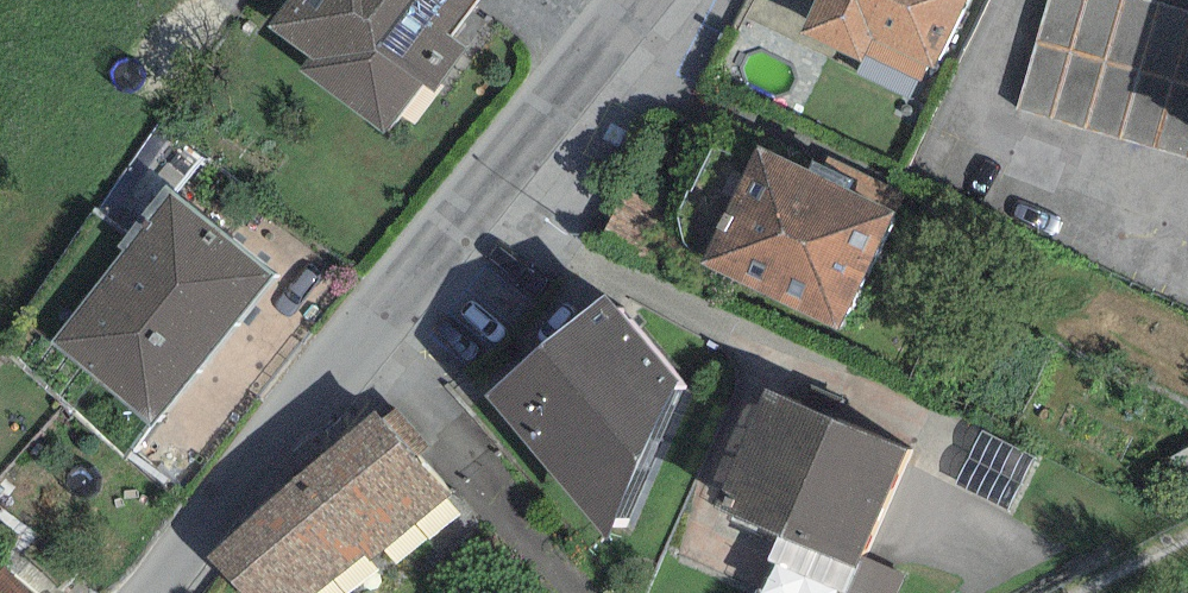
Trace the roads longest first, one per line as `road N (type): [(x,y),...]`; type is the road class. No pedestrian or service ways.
road 1 (tertiary): [(633,0),(285,419),(156,592)]

